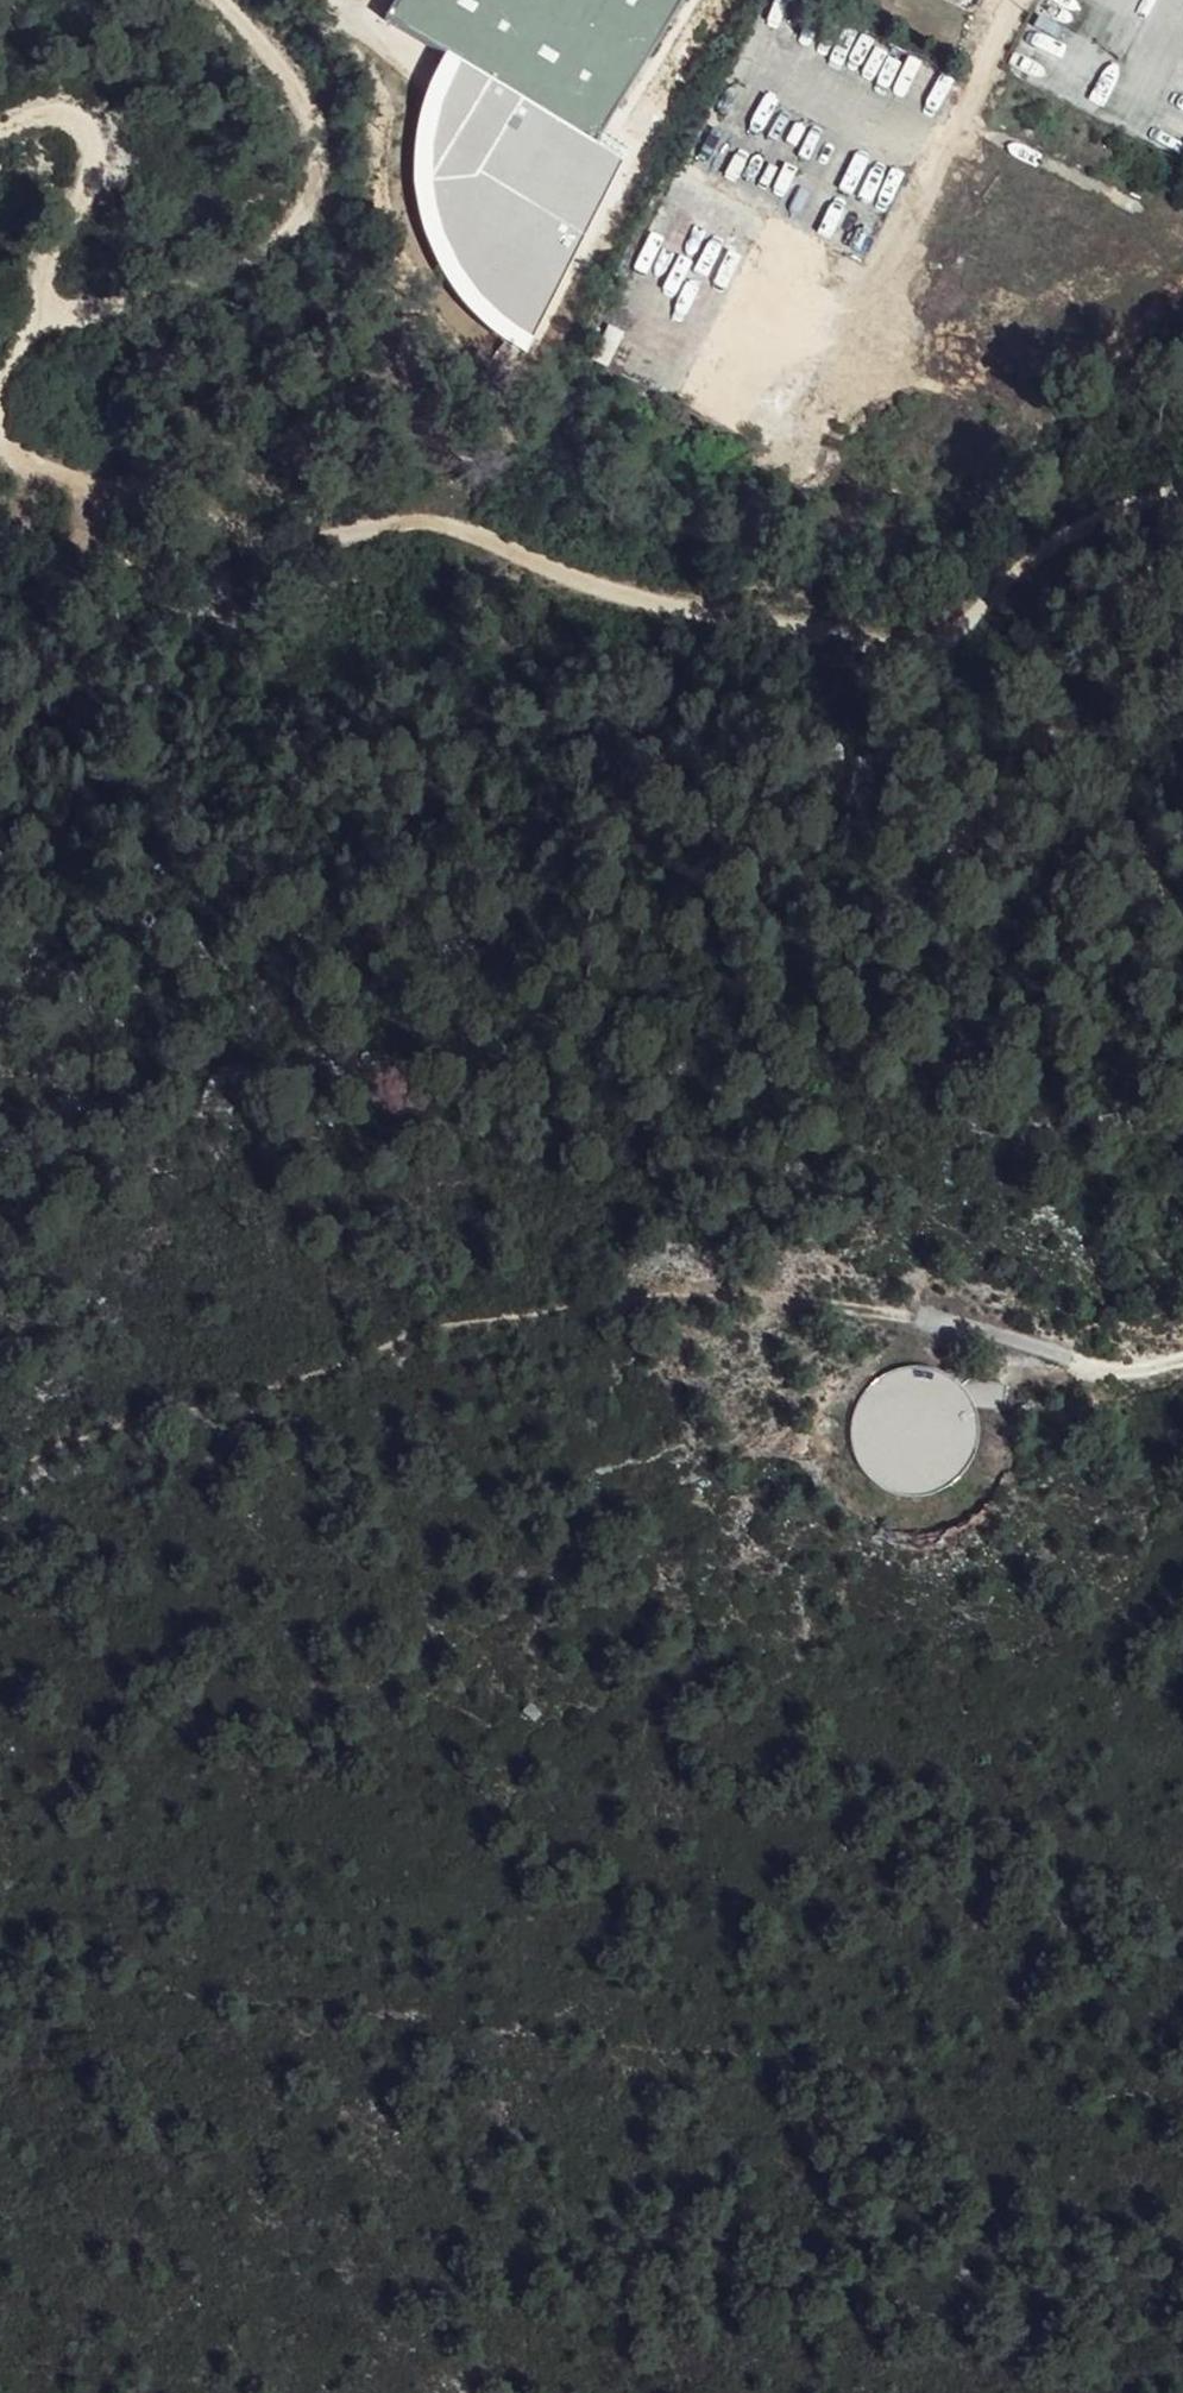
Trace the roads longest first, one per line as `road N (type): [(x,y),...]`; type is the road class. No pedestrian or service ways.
road 1 (track): [(219,266),(37,326),(109,143),(87,115),(0,138)]
road 2 (track): [(1182,1353),(1099,1368),(924,1310),(732,1277)]
road 3 (track): [(243,0),(295,59),(323,182)]

